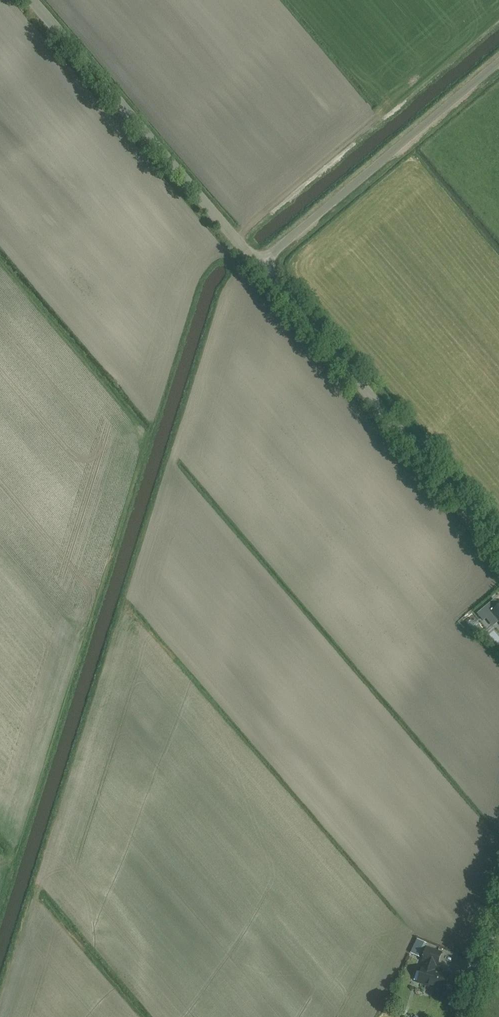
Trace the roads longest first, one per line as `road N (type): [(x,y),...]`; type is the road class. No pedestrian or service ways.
road 1 (unclassified): [(498,547),(258,265)]
road 2 (unclassified): [(258,265),(32,0)]
road 3 (unclassified): [(258,265),(498,60)]

